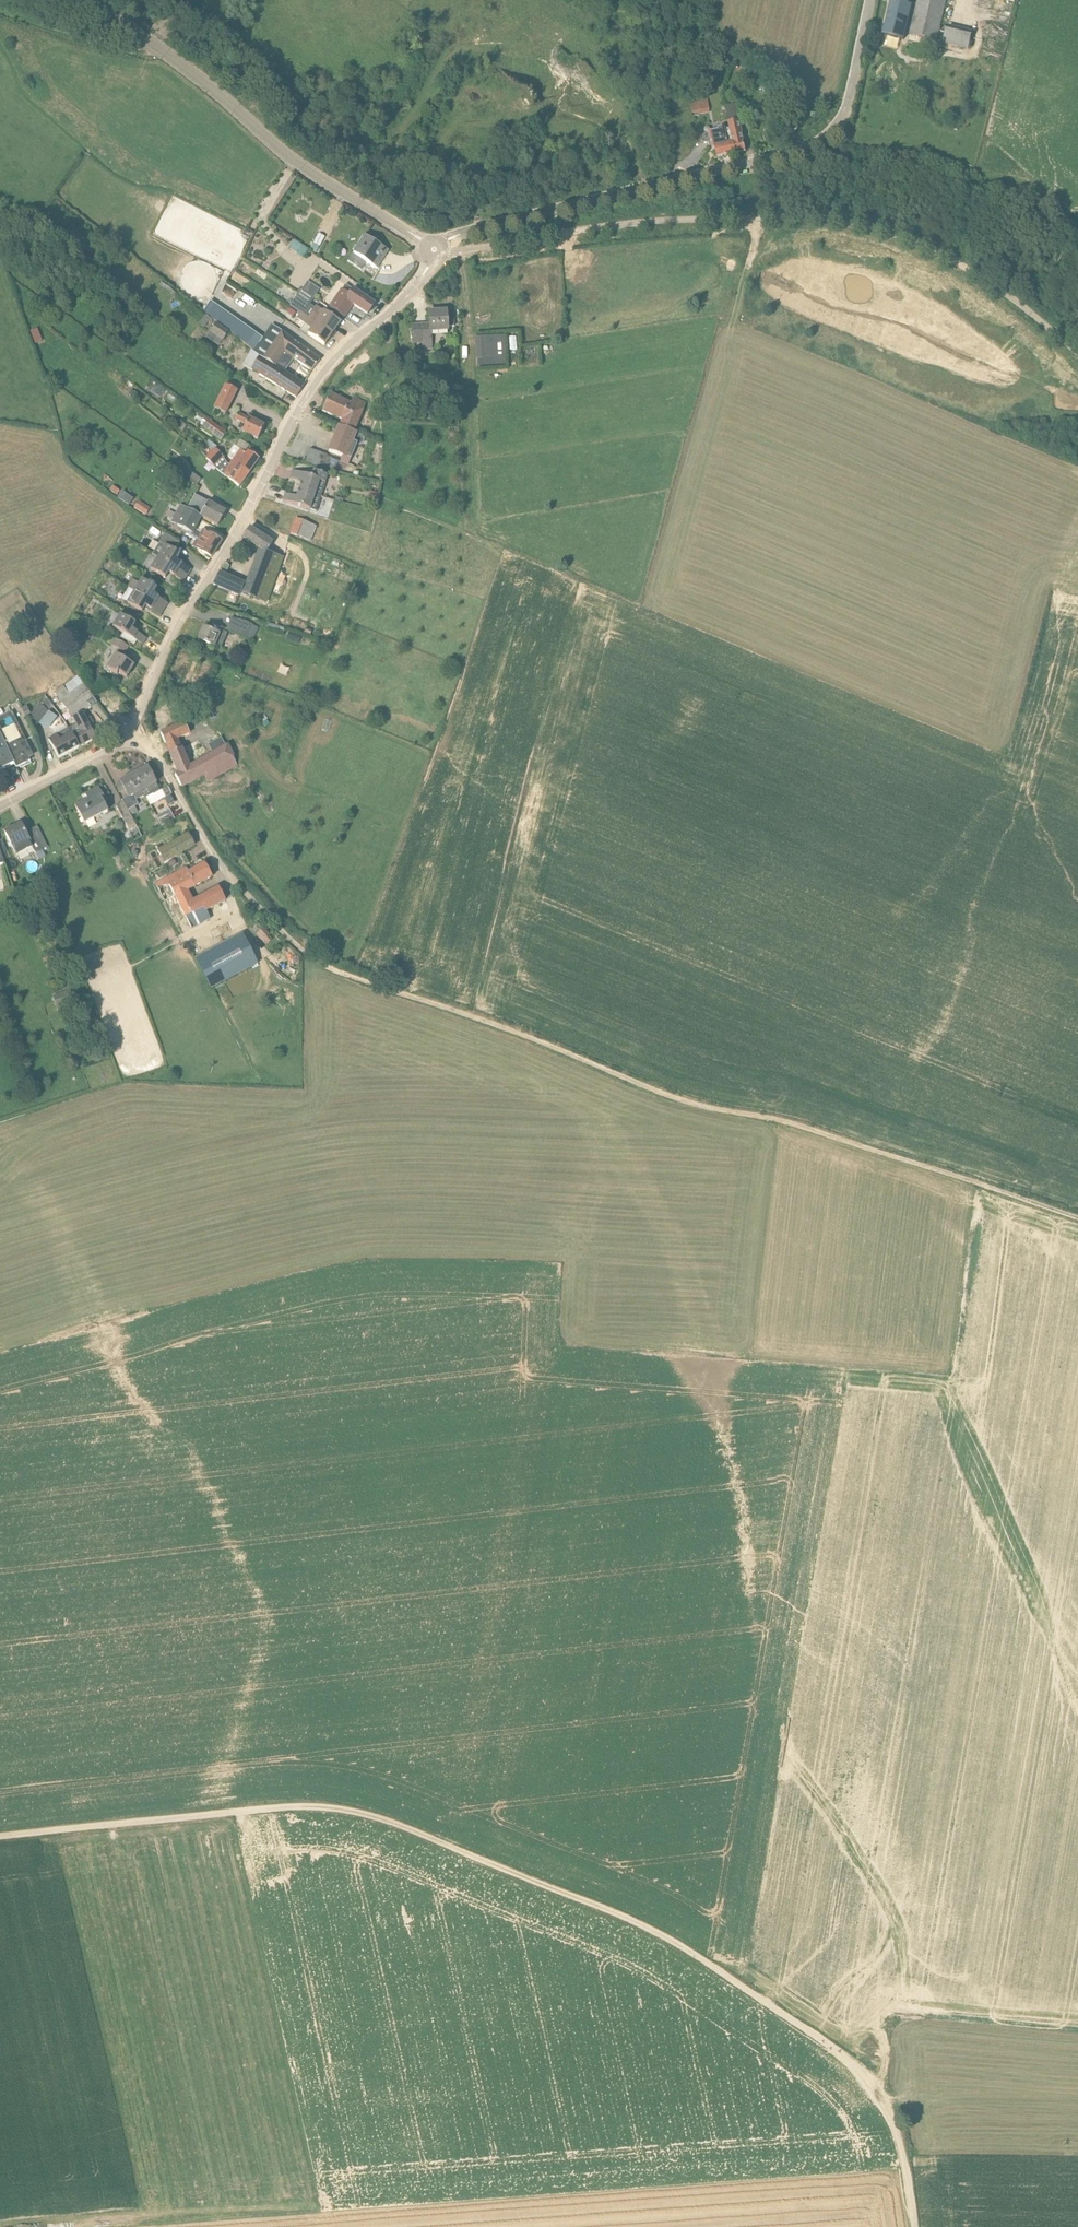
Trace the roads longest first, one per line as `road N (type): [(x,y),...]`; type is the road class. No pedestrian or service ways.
road 1 (track): [(0,1837),(328,1808),(399,1826),(616,1914),(680,1947),(872,2083),(904,2156),(915,2226)]
road 2 (track): [(1077,1218),(788,1122),(682,1100),(347,975),(305,953),(245,893)]
road 3 (unclassified): [(1077,352),(968,269),(844,220),(662,221),(434,250)]
road 4 (unclassified): [(434,250),(475,229),(824,139),(847,107),(870,0)]
road 5 (residential): [(138,715),(177,625),(305,396),(346,346),(404,297)]
road 6 (unclassified): [(434,250),(305,168),(191,71),(87,0)]
road 7 (track): [(410,107),(395,133),(372,143),(308,106),(191,0)]
road 8 (unclassified): [(0,805),(114,744),(138,715)]
road 9 (track): [(152,44),(132,53),(0,10)]

